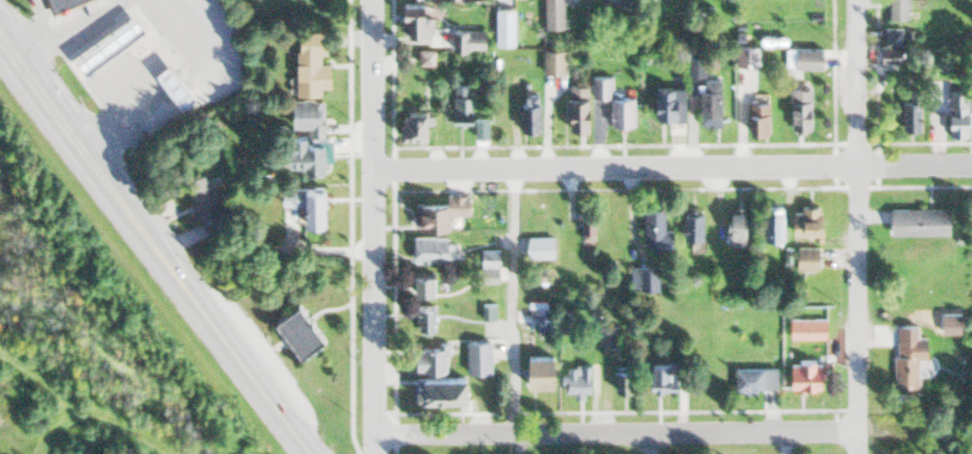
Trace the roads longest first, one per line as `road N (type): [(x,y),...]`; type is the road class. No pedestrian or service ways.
road 1 (residential): [(971,166),(373,171)]
road 2 (primary): [(312,453),(0,37)]
road 3 (residential): [(374,435),(855,431)]
road 4 (residential): [(373,453),(371,0)]
road 5 (residential): [(855,431),(858,0)]

